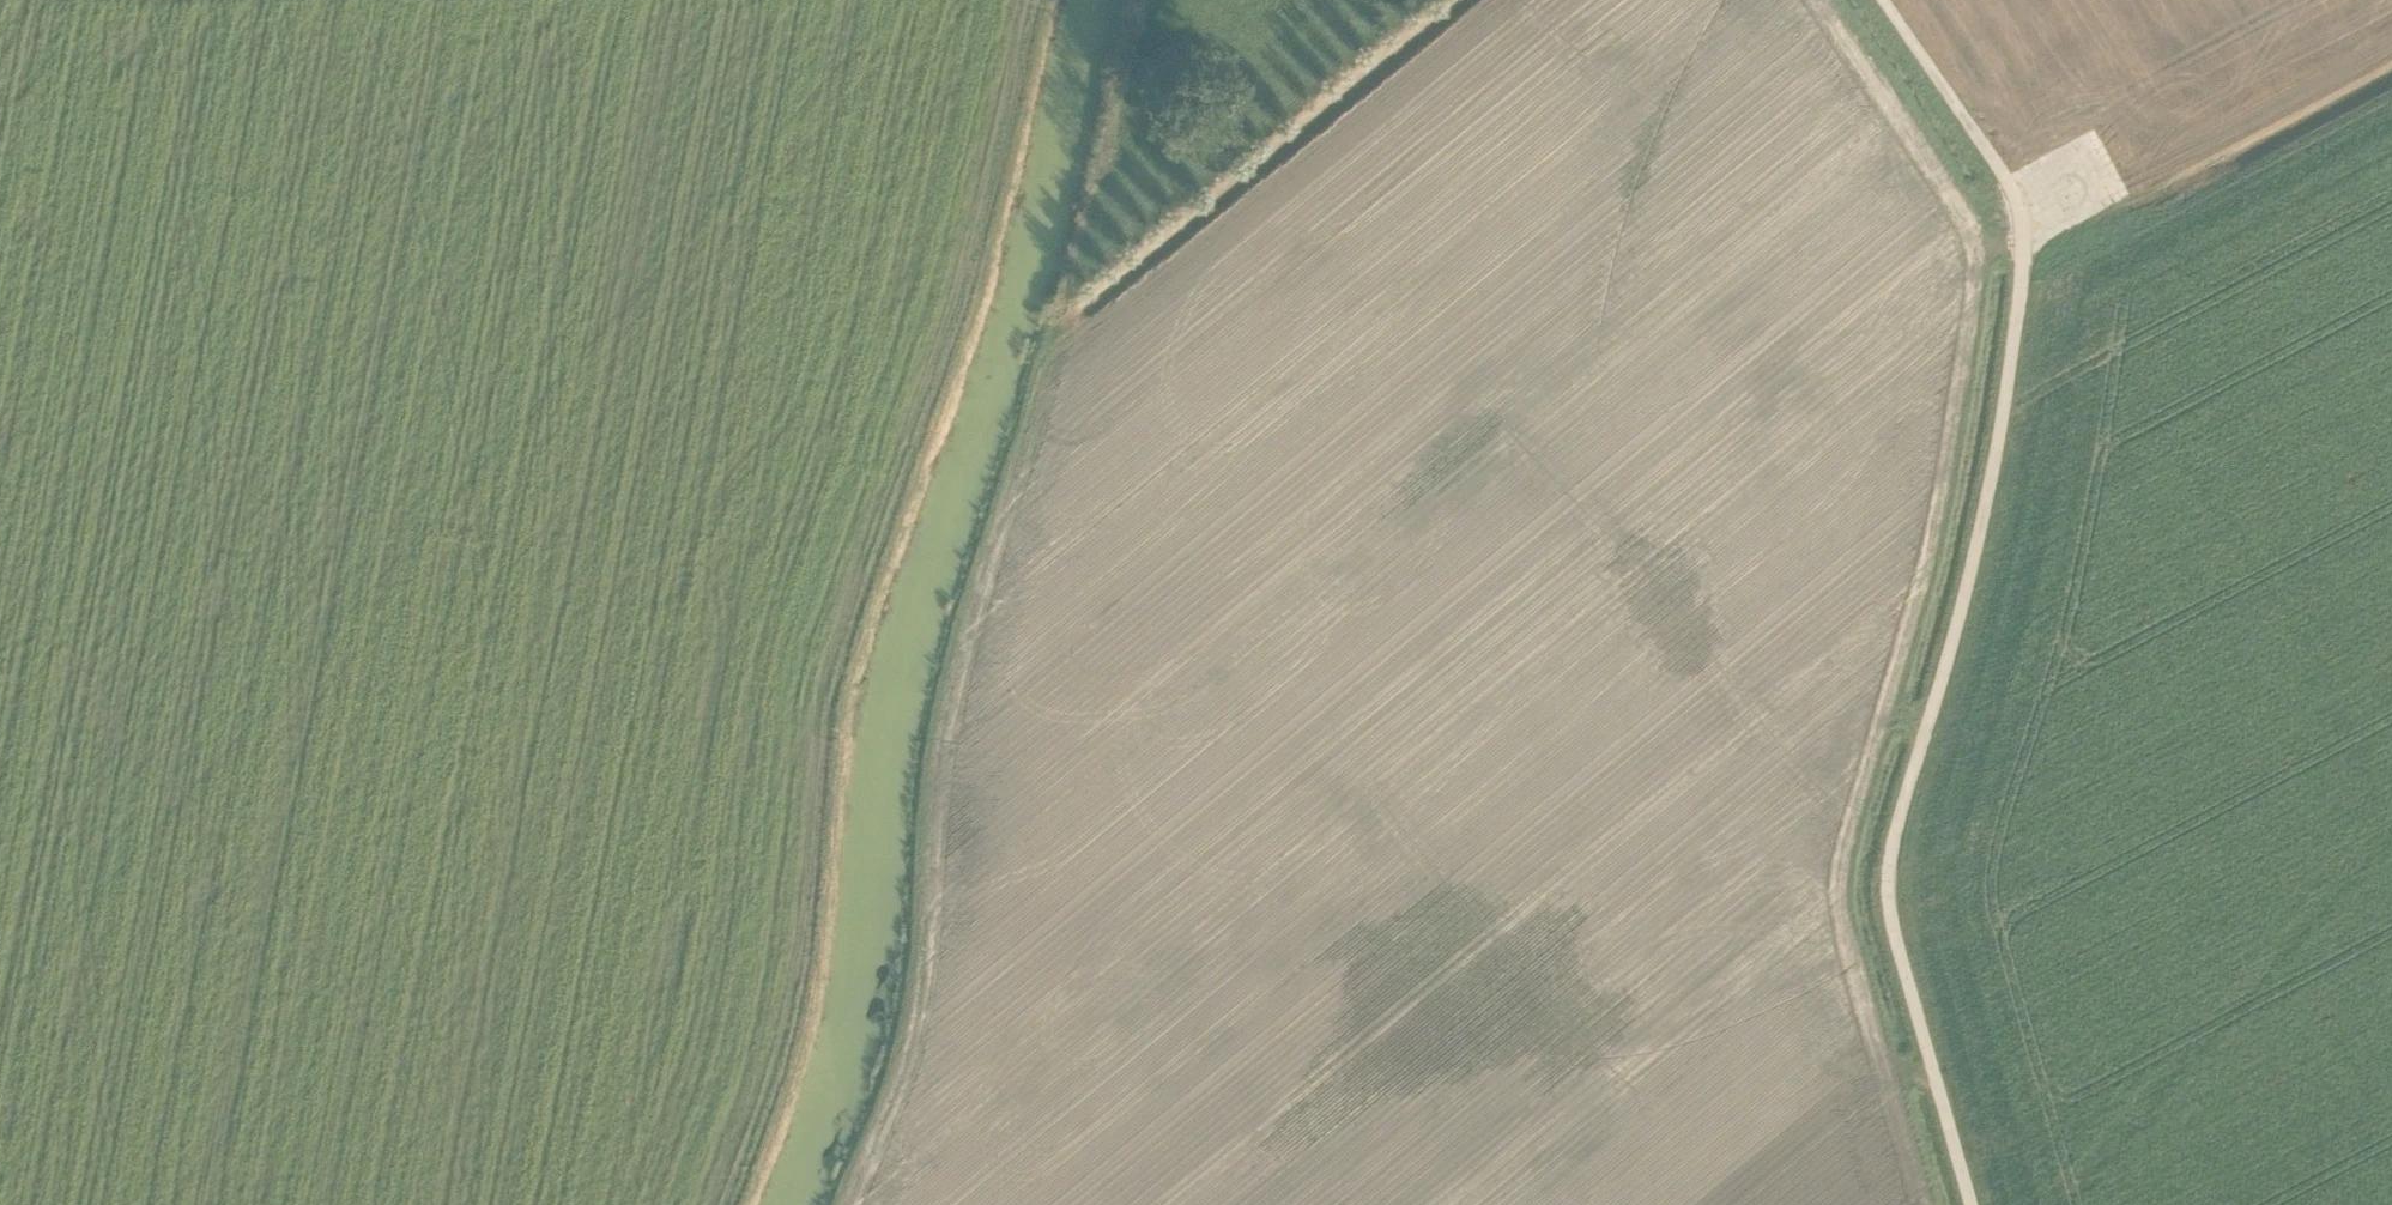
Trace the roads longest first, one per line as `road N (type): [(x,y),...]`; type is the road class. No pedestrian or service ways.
road 1 (unclassified): [(1972,1204),(1894,929),(1889,866),(1999,442),(2023,234),(2017,201),(1988,149),(1886,0)]

